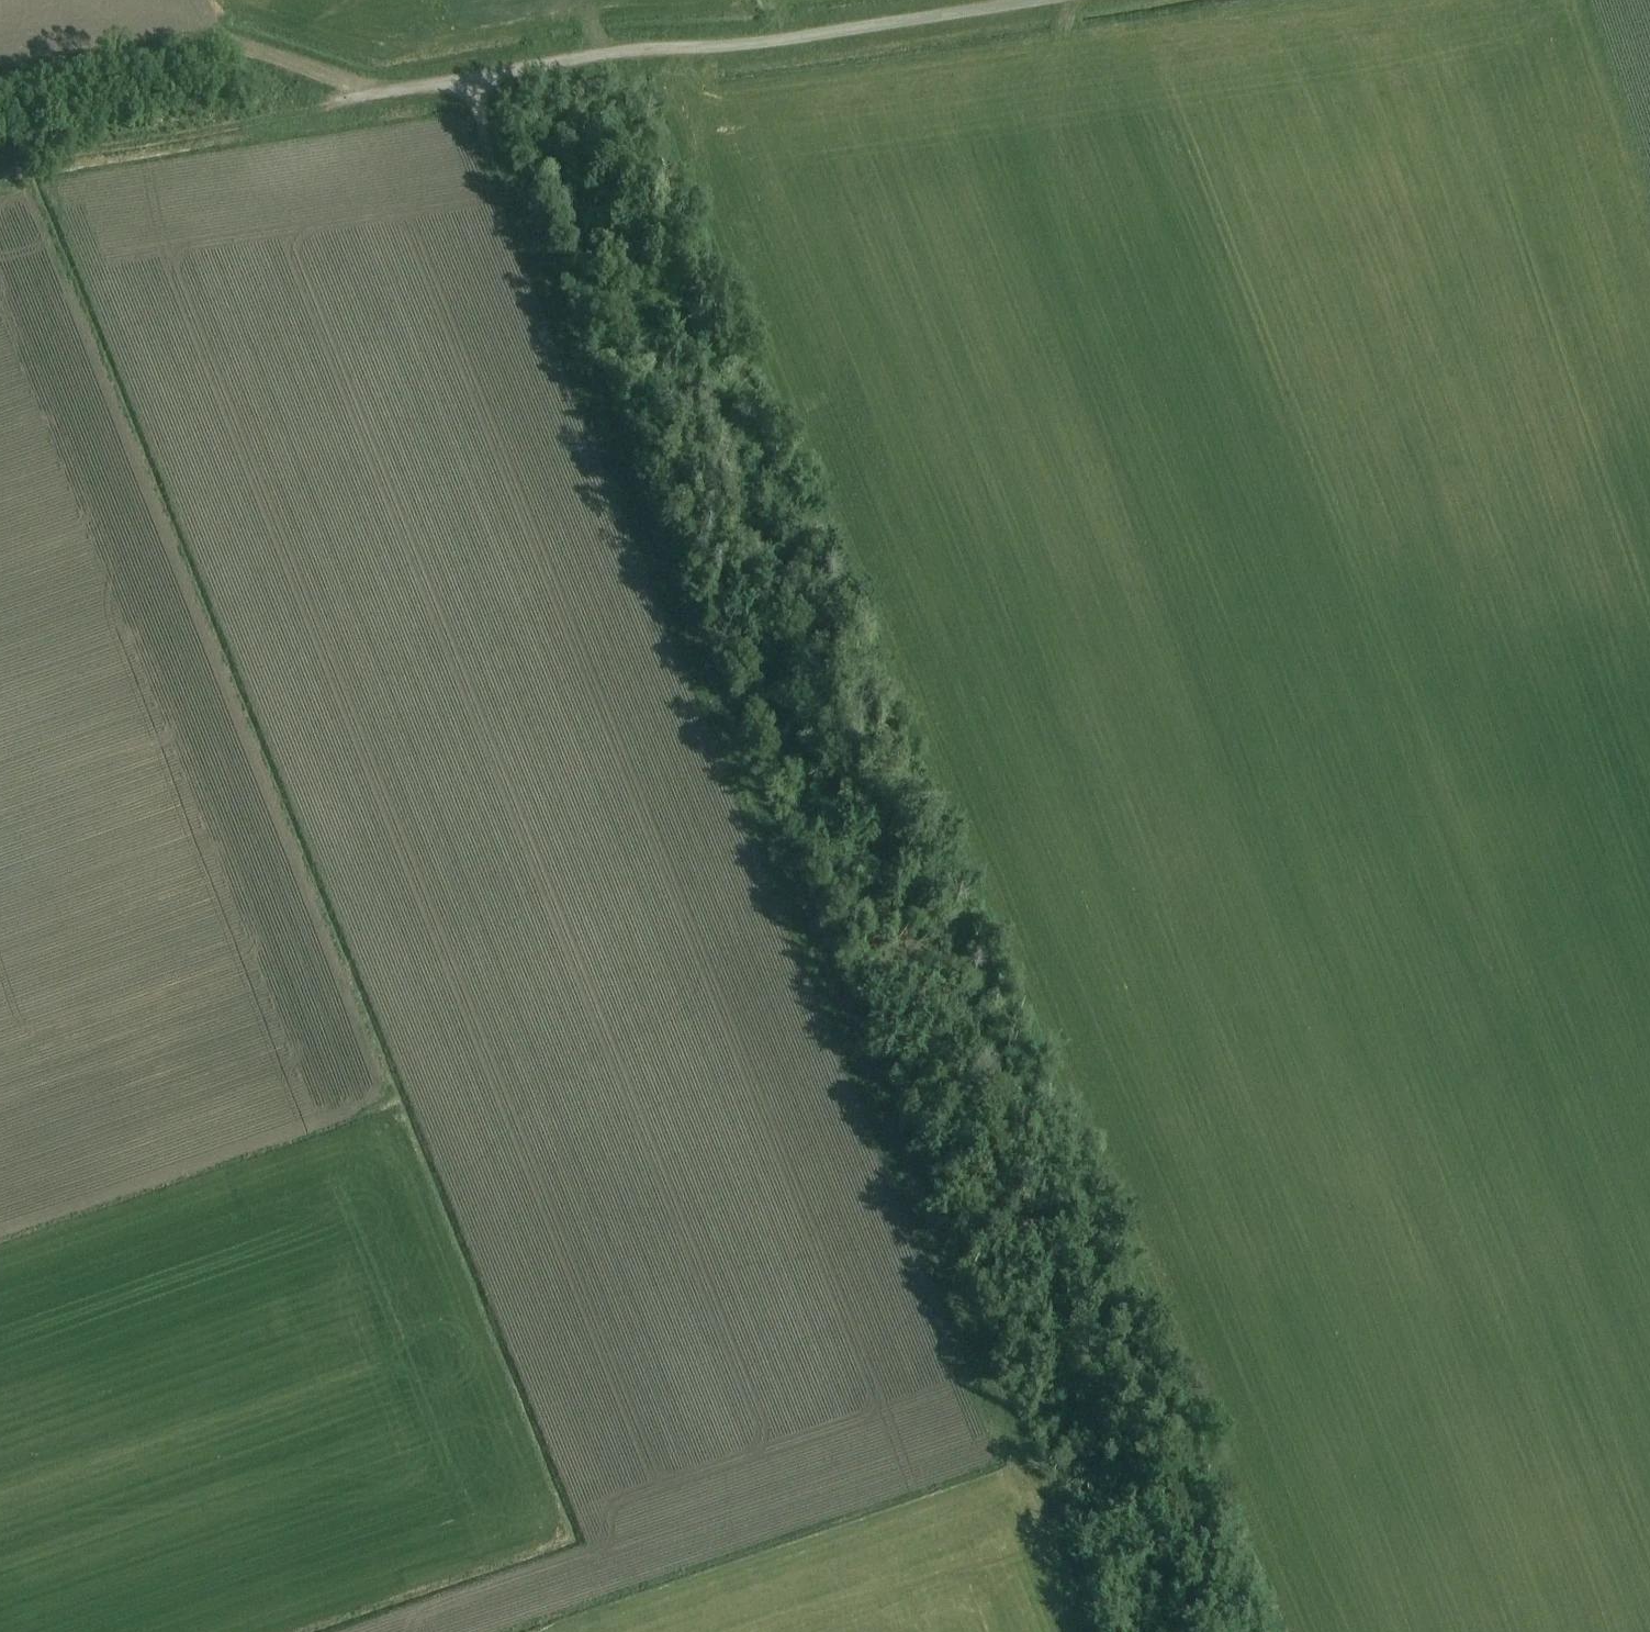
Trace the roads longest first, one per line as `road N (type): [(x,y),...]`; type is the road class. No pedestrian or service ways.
road 1 (unclassified): [(420,87),(629,49),(734,45),(1023,0)]

